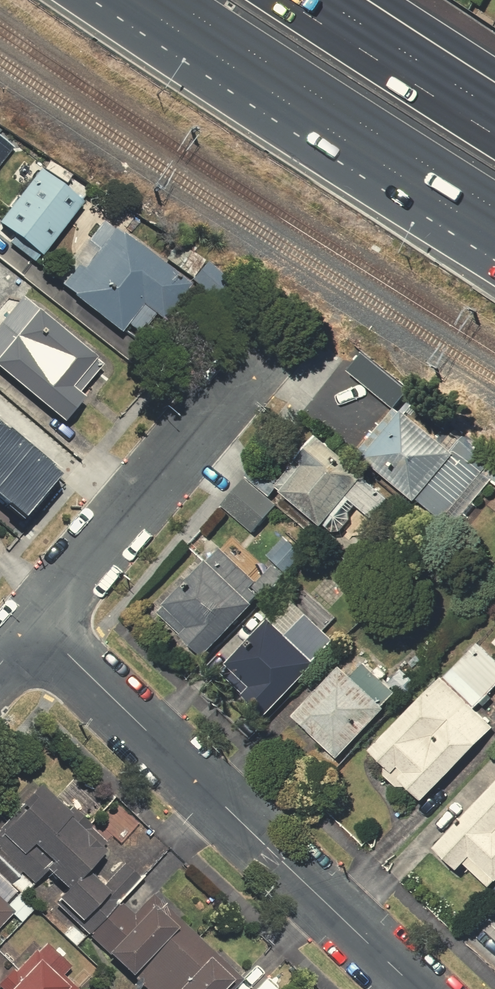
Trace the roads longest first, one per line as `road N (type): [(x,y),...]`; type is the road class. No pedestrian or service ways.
road 1 (residential): [(34,623),(420,988)]
road 2 (residential): [(34,623),(279,332)]
road 3 (motorway): [(494,267),(234,40)]
road 4 (motorway): [(494,205),(234,40)]
road 5 (motorway): [(289,0),(494,133)]

